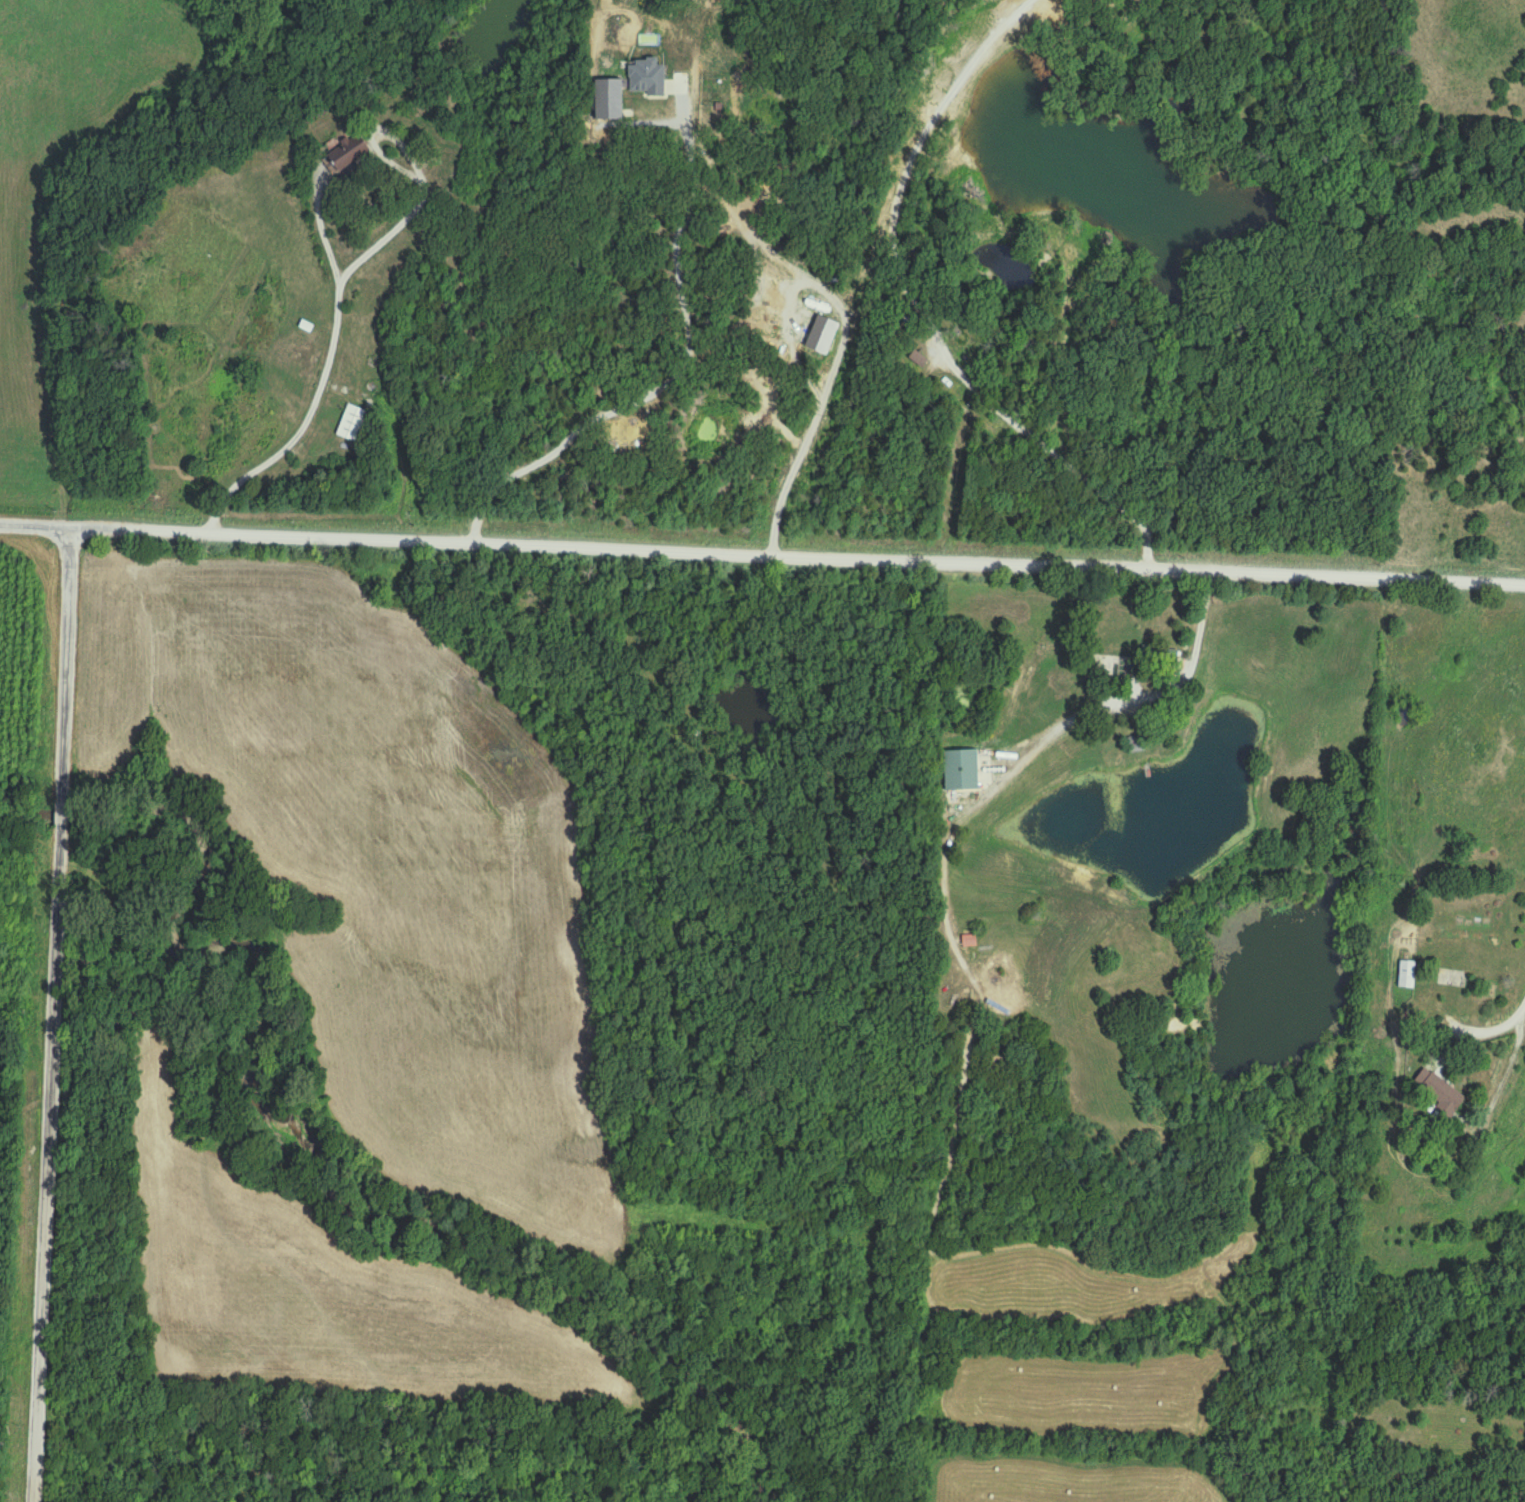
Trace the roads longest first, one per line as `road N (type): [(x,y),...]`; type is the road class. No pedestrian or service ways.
road 1 (residential): [(1524,583),(72,527)]
road 2 (residential): [(29,1501),(57,1007),(72,527)]

